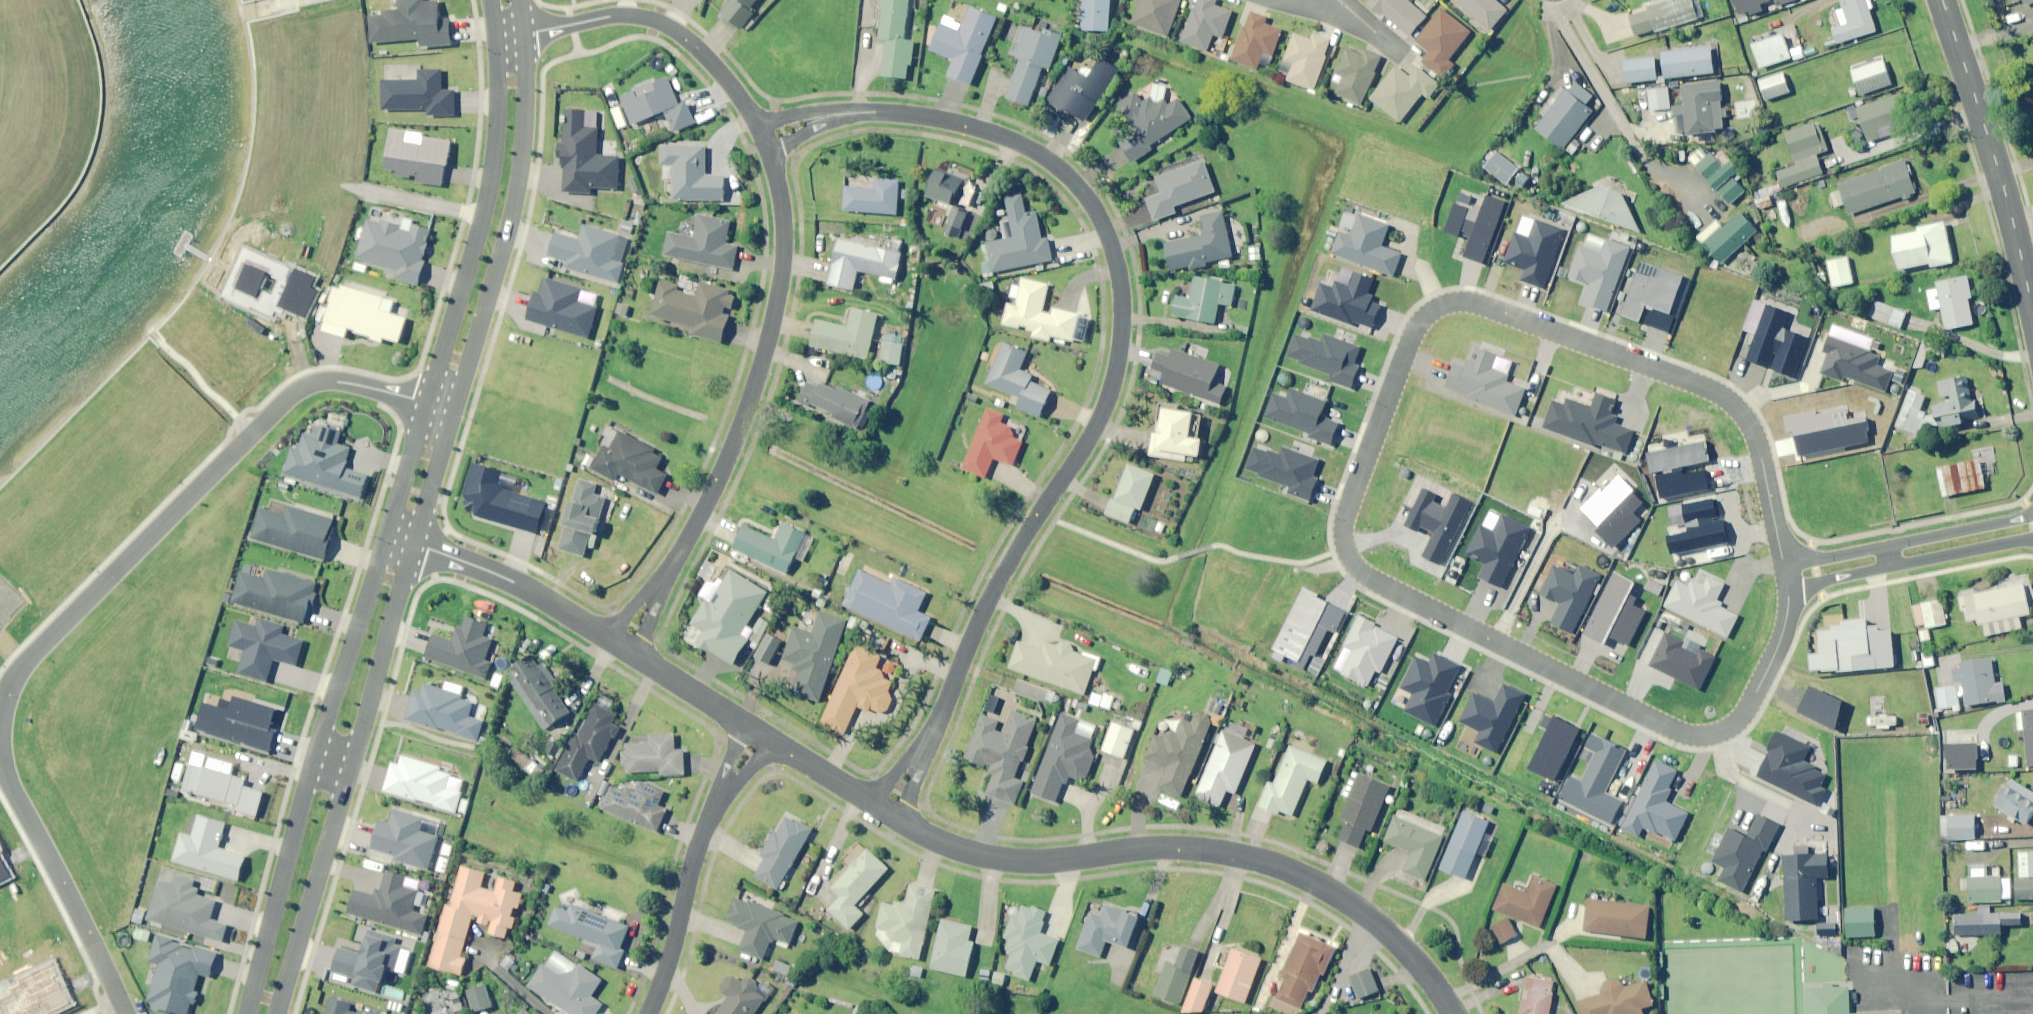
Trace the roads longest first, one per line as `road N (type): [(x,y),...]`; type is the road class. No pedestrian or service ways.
road 1 (residential): [(1786,573),(1785,625),(1743,716),(1717,734),(1696,736),(1374,583),(1343,537),(1414,327),(1446,303),(1475,302),(1707,386),(1733,406),(1759,451)]
road 2 (residential): [(763,136),(817,117),(882,111),(951,121),(1025,147),(1080,189),(1101,218),(1121,293),(1114,374),(1102,414),(1010,557),(937,723),(884,811)]
road 3 (residential): [(1453,1013),(1391,938),(1347,900),(1262,859),(1172,845),(1036,861),(989,857),(926,837),(884,811)]
road 4 (residential): [(0,710),(9,685),(300,390),(342,382),(425,404)]
road 5 (residential): [(763,136),(783,219),(770,328),(699,513),(622,647)]
road 6 (residential): [(245,1013),(386,538)]
road 7 (residential): [(414,545),(275,1013)]
road 8 (residential): [(525,33),(523,137),(508,229),(452,414)]
road 9 (residential): [(425,404),(494,153),(494,38)]
road 10 (tertiary): [(2032,318),(1986,133),(1941,0)]
road 11 (residential): [(650,1013),(709,818),(761,735)]
road 12 (residential): [(525,33),(608,17),(663,24),(720,71),(763,136)]
road 13 (residential): [(2032,525),(1786,573)]
road 14 (residential): [(622,647),(486,570),(414,545)]
road 15 (residential): [(91,946),(0,778)]
road 16 (residential): [(761,735),(622,647)]
road 17 (residential): [(884,811),(761,735)]
road 18 (residential): [(386,538),(425,404)]
road 19 (residential): [(452,414),(414,545)]
road 20 (residential): [(1759,451),(1786,573)]

